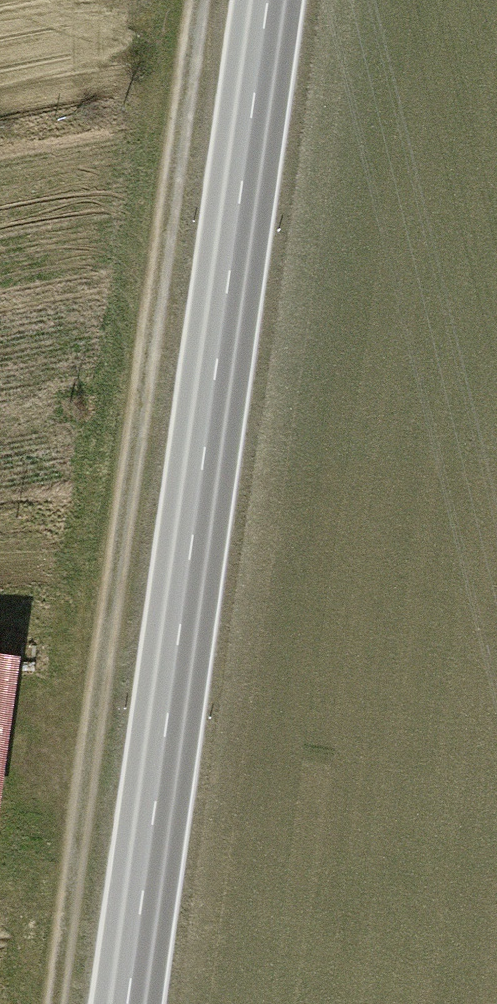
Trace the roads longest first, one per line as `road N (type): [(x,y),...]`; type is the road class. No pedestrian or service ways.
road 1 (secondary): [(264,0),(115,1003)]
road 2 (track): [(187,0),(39,1003)]

